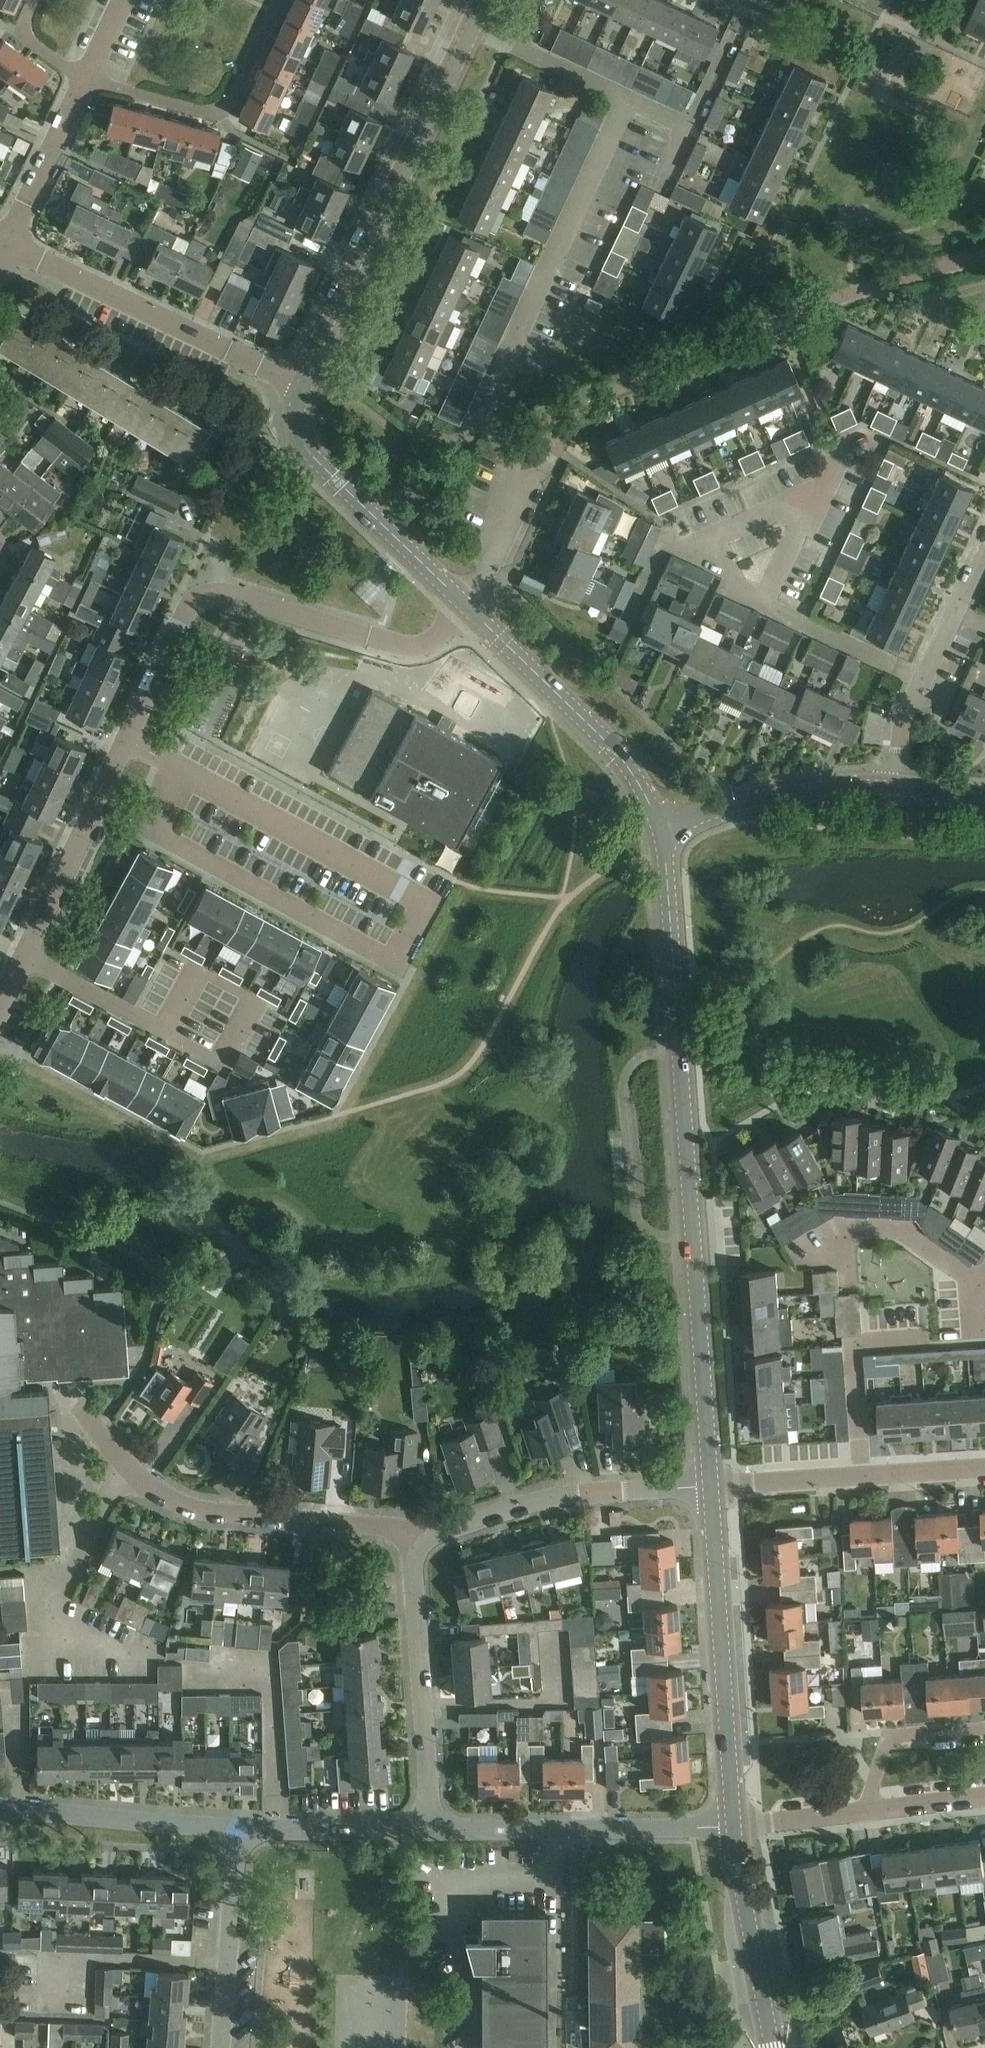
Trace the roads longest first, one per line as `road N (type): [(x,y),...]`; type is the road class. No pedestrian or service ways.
road 1 (residential): [(0,1011),(193,606),(232,596),(406,645),(438,635),(466,610)]
road 2 (tertiary): [(710,1483),(661,829)]
road 3 (residential): [(466,610),(520,476),(493,432),(487,392),(626,101)]
road 4 (residential): [(427,1538),(396,1527),(196,1509),(143,1483),(78,1405)]
road 5 (tertiary): [(307,384),(473,27)]
road 6 (tertiary): [(734,1826),(710,1483)]
road 7 (residential): [(307,384),(4,246)]
road 8 (residential): [(433,1831),(734,1826)]
road 9 (residential): [(433,1831),(415,1572),(427,1538)]
road 10 (tertiary): [(661,829),(614,759),(466,610)]
road 11 (tertiary): [(466,610),(308,450),(299,428),(307,384)]
road 12 (residential): [(427,1538),(558,1496),(710,1483)]
road 13 (residential): [(710,1483),(984,1466)]
road 14 (residential): [(88,79),(215,110),(234,92),(278,0)]
road 15 (tertiary): [(901,787),(823,785),(661,829)]
road 16 (residential): [(0,1807),(238,1828)]
road 17 (tertiary): [(770,2047),(734,1826)]
road 18 (residential): [(221,2047),(238,1828)]
road 19 (residential): [(764,602),(737,590),(707,535),(824,486)]
road 20 (residential): [(238,1828),(433,1831)]
road 21 (residential): [(4,246),(88,79)]
road 22 (residential): [(866,1814),(894,1733),(984,1727)]
road 23 (residential): [(922,678),(764,602)]
road 24 (residential): [(626,101),(473,27)]
road 25 (residential): [(734,1826),(866,1814)]
road 26 (residential): [(824,486),(764,602)]

